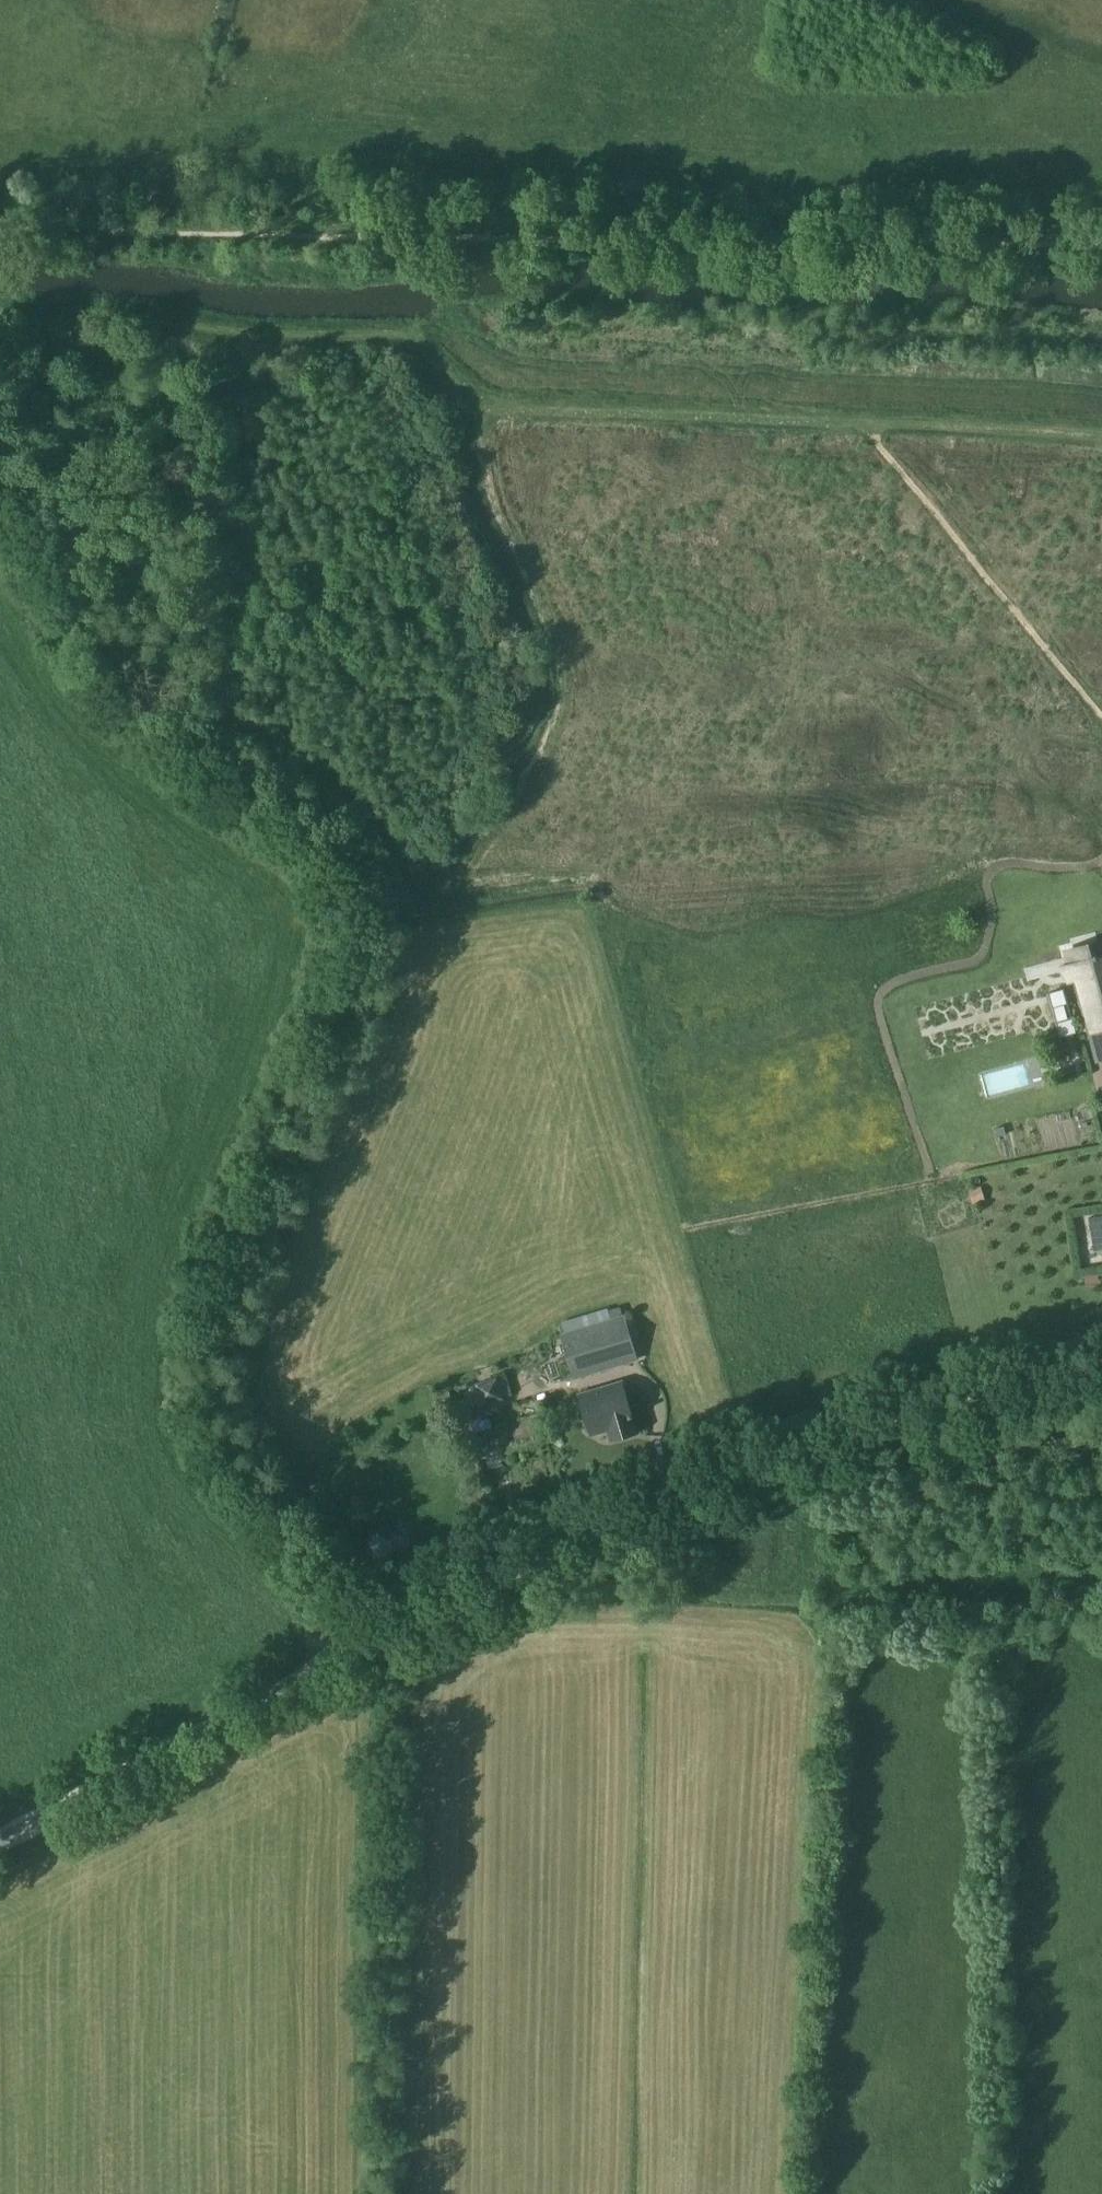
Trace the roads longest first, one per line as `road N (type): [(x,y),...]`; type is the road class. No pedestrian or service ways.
road 1 (unclassified): [(0,1841),(613,1522),(830,1443),(985,1404),(1101,1385)]

